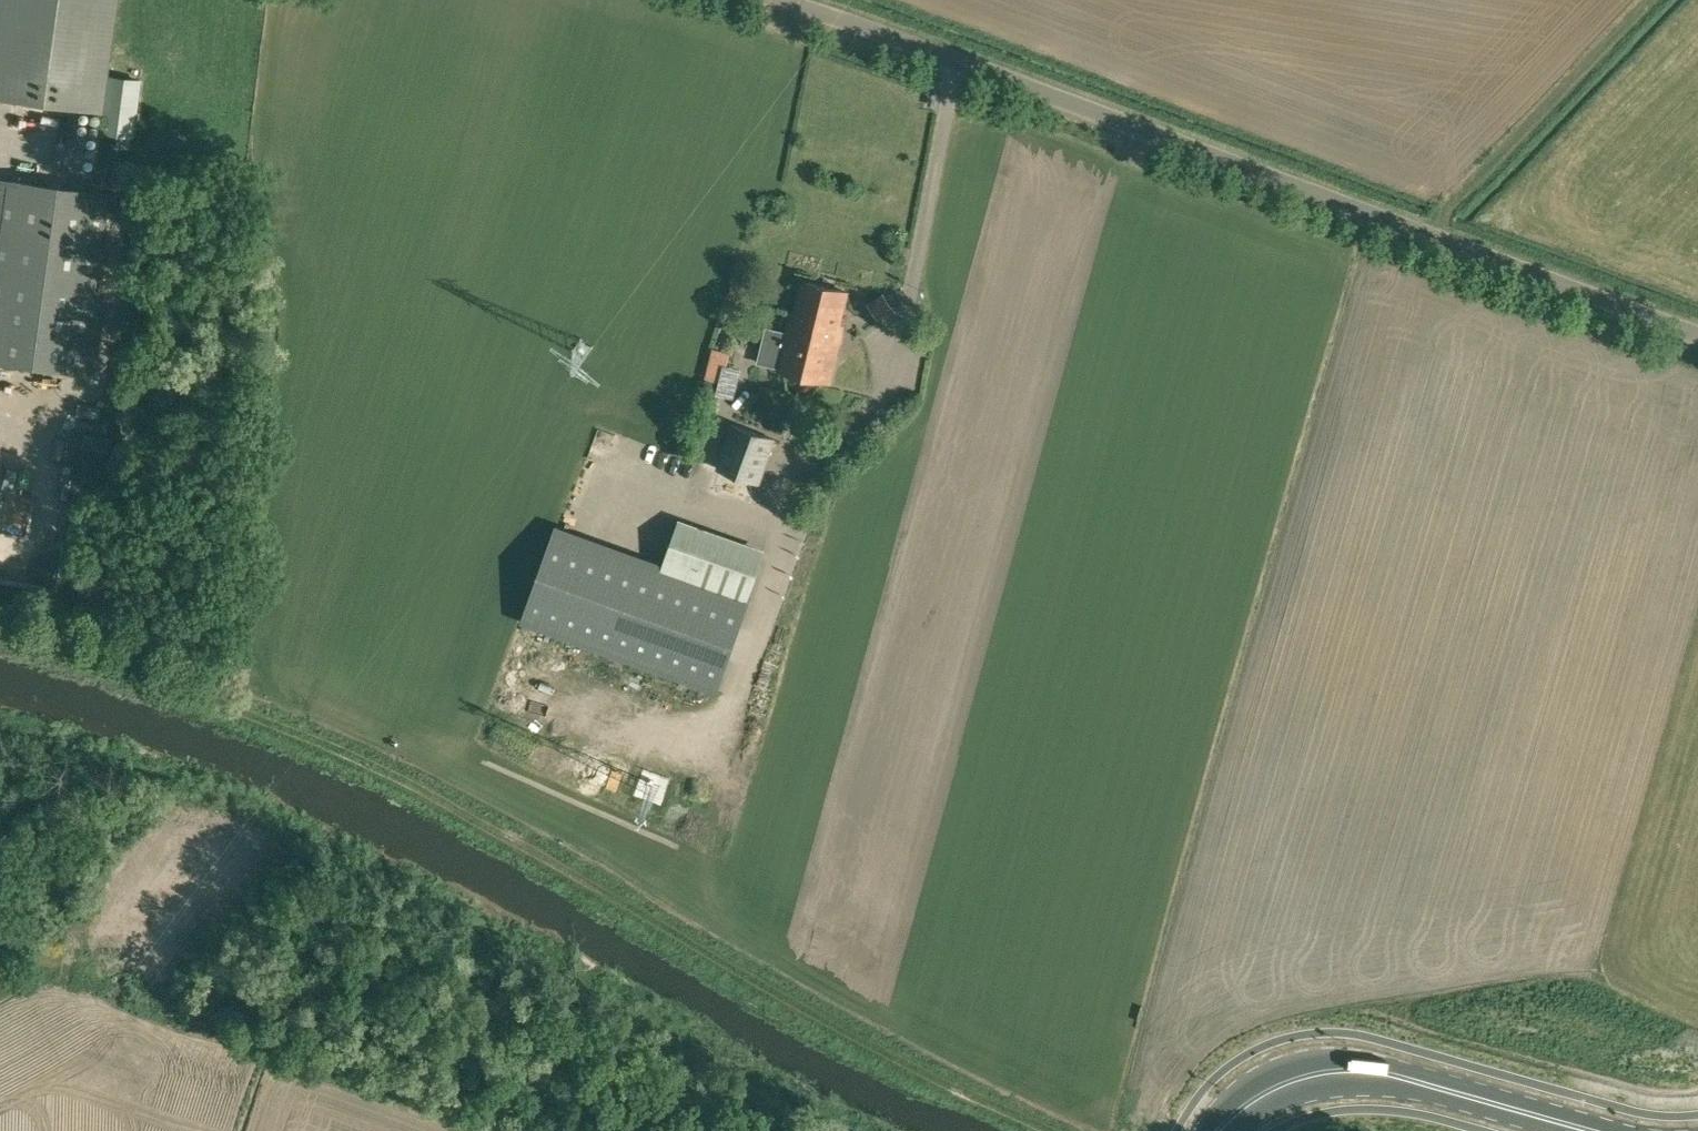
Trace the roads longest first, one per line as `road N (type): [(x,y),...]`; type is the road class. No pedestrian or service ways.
road 1 (track): [(0,629),(229,703),(367,763),(550,859),(815,1016),(1050,1130)]
road 2 (unclassified): [(1697,335),(772,0)]

